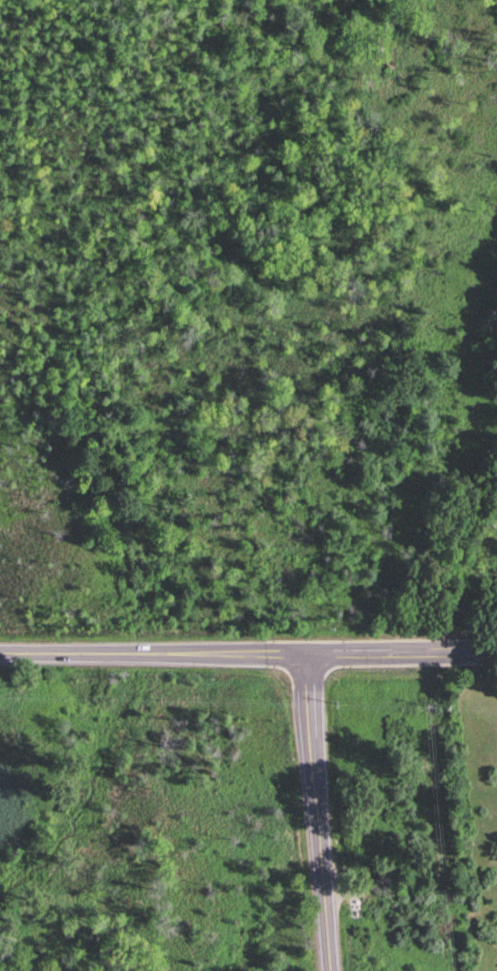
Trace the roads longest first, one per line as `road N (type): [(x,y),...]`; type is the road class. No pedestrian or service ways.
road 1 (tertiary): [(0,652),(496,650)]
road 2 (tertiary): [(333,970),(308,653)]

